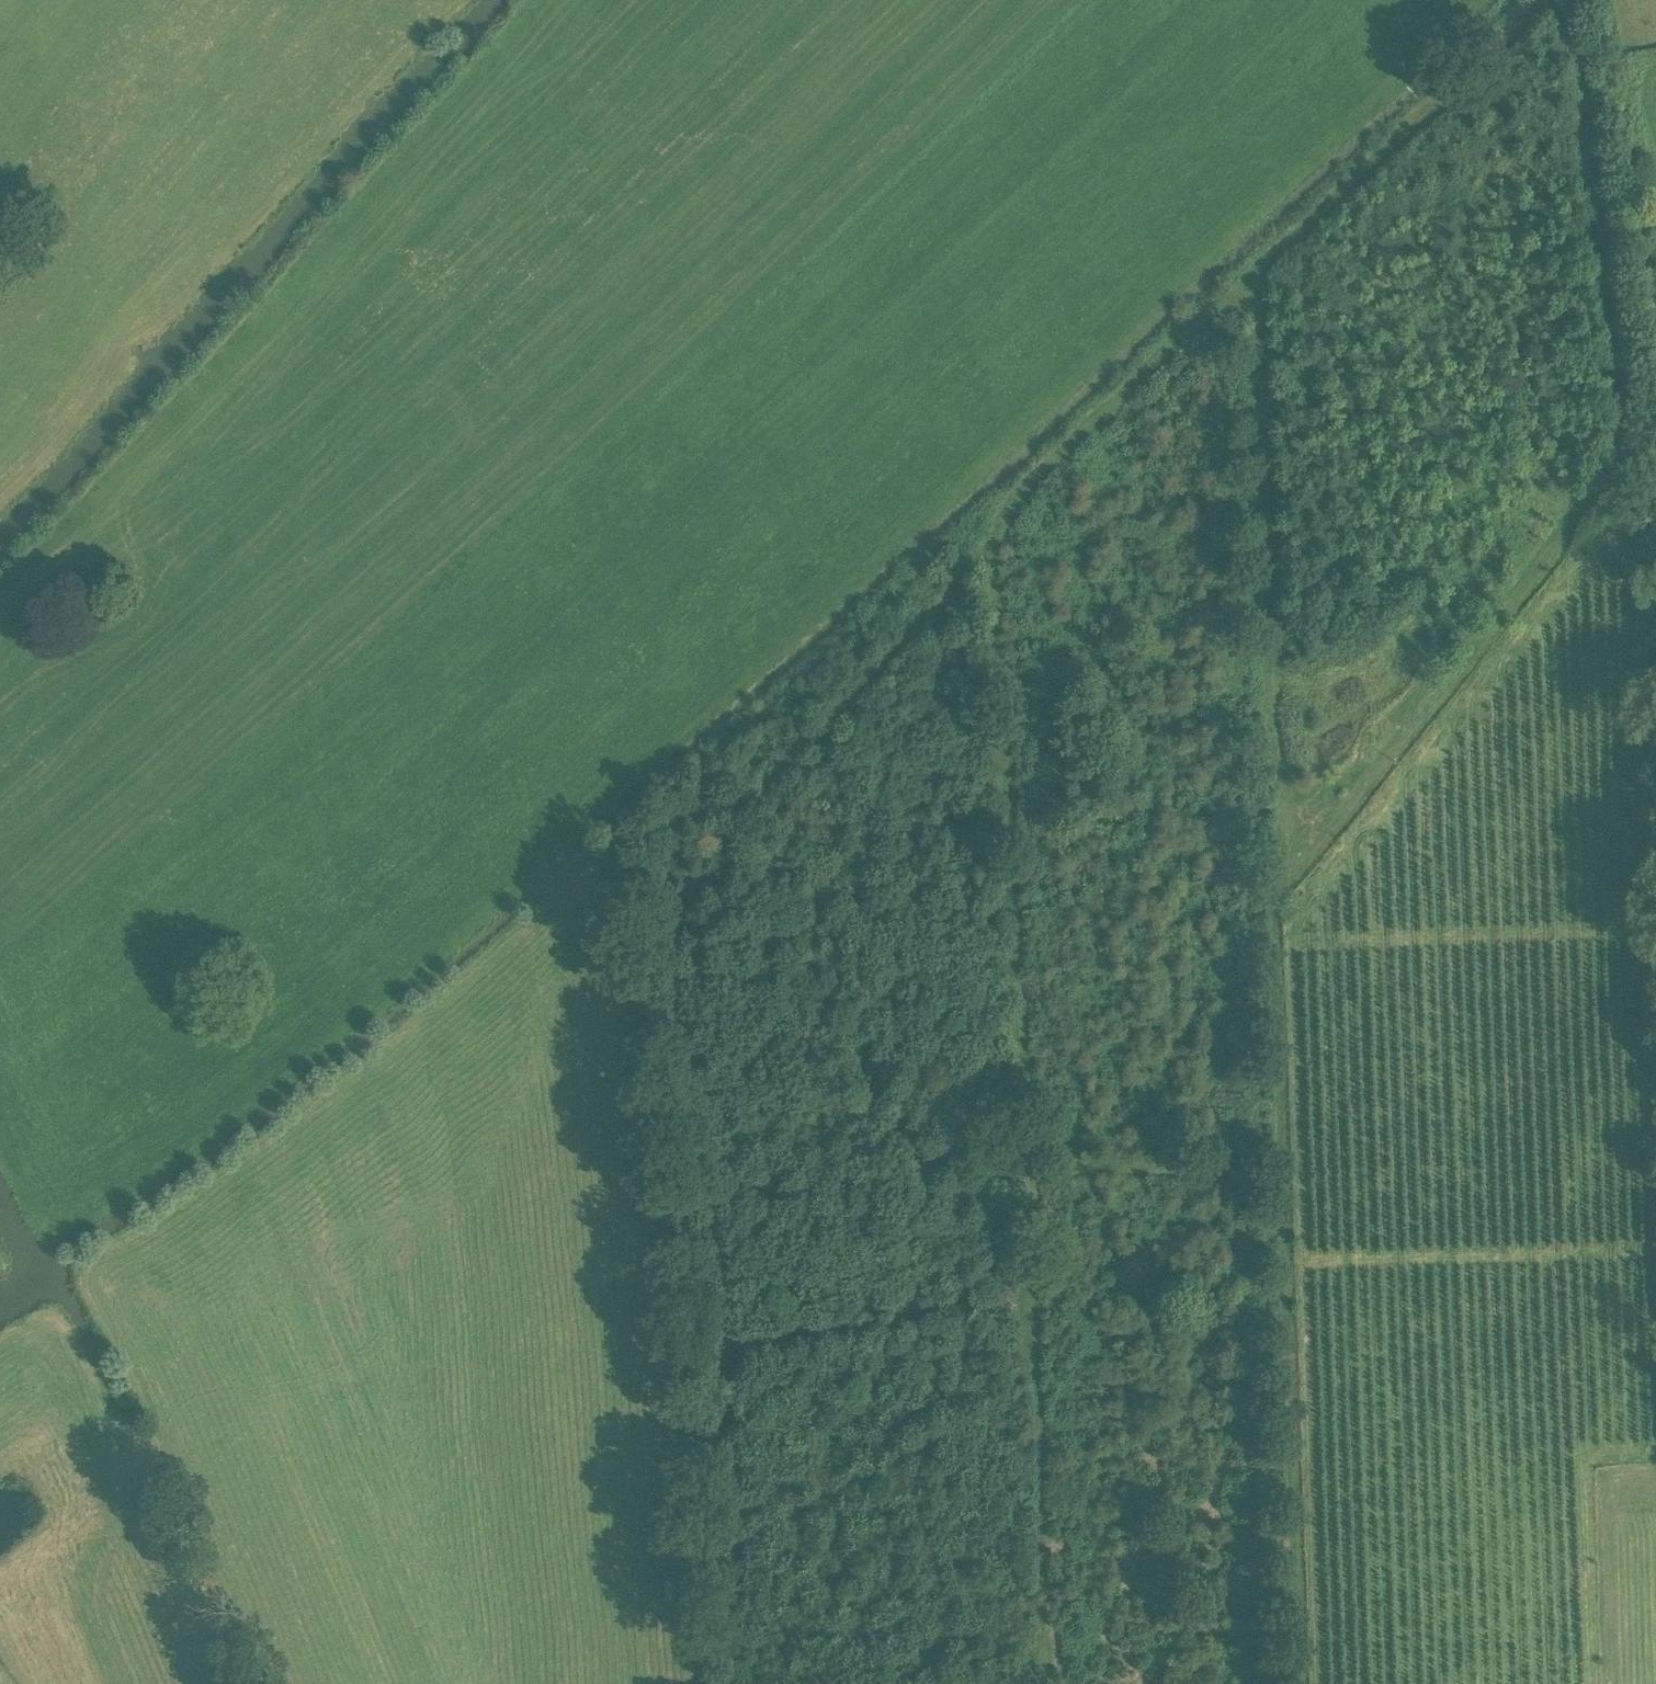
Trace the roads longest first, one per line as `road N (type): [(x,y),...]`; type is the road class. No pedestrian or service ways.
road 1 (track): [(1043,1683),(992,543),(820,743),(740,817),(668,961),(726,1343),(733,1683)]
road 2 (track): [(992,543),(1002,517),(1051,466),(1548,9),(1566,23),(1624,467),(1601,484),(1323,838),(1308,846),(1290,835),(1273,714),(1259,298)]
road 3 (track): [(726,1343),(897,1322),(952,1304),(1026,1309)]
road 4 (track): [(1293,1556),(1302,1683)]

